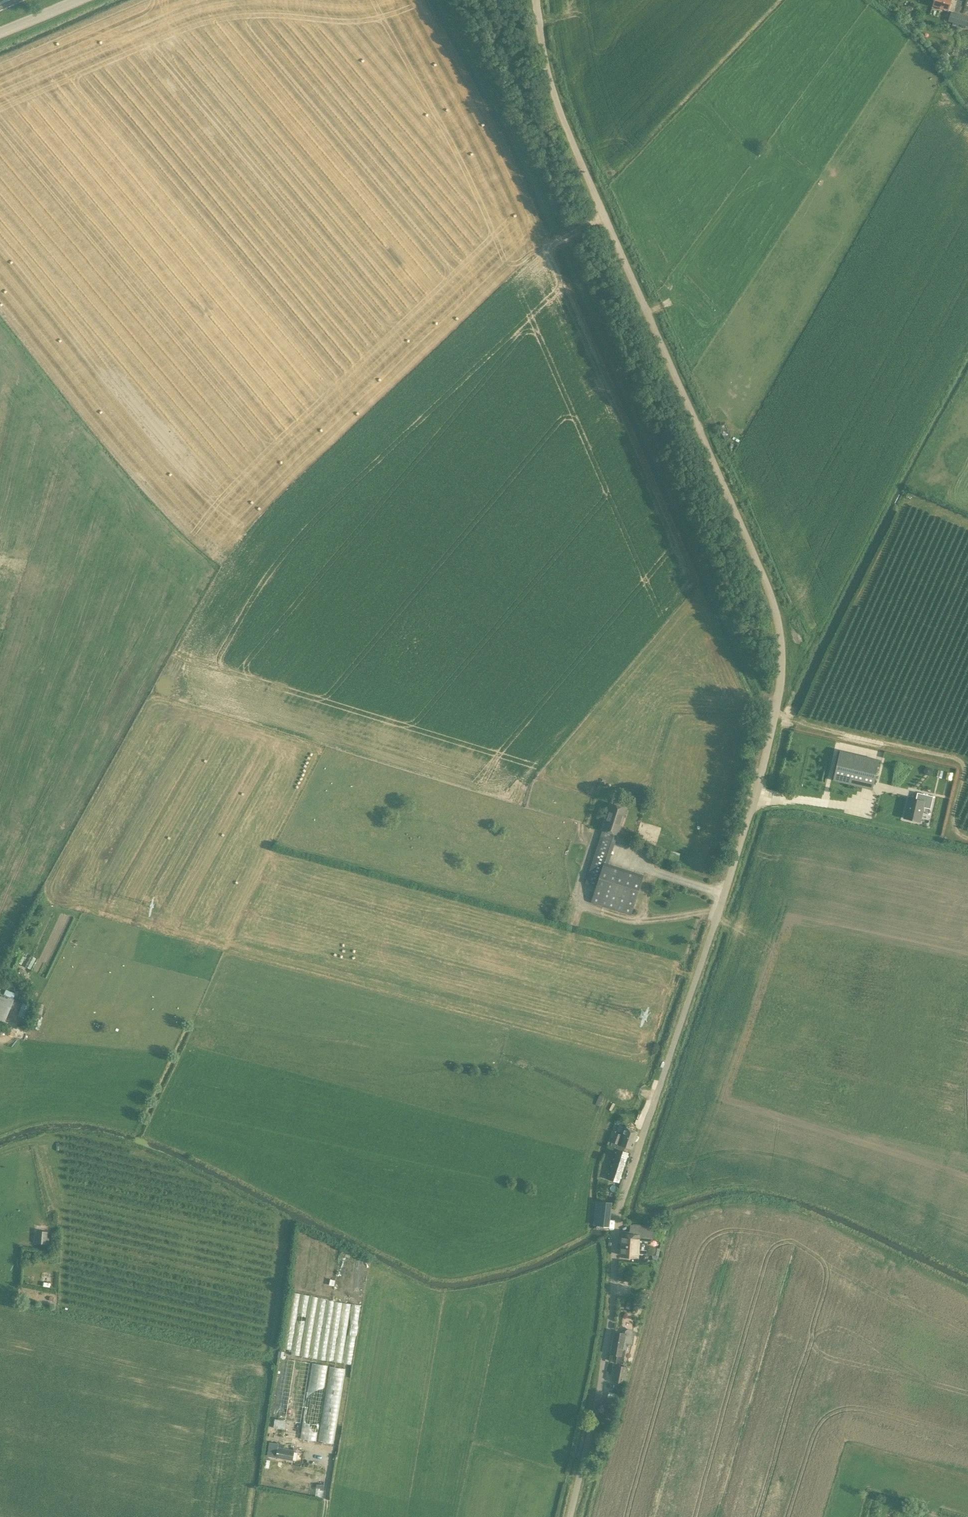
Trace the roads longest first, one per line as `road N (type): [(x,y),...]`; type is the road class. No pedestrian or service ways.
road 1 (unclassified): [(570,1516),(608,1341),(619,1203),(769,749),(777,622),(749,528),(550,72),(539,0)]

